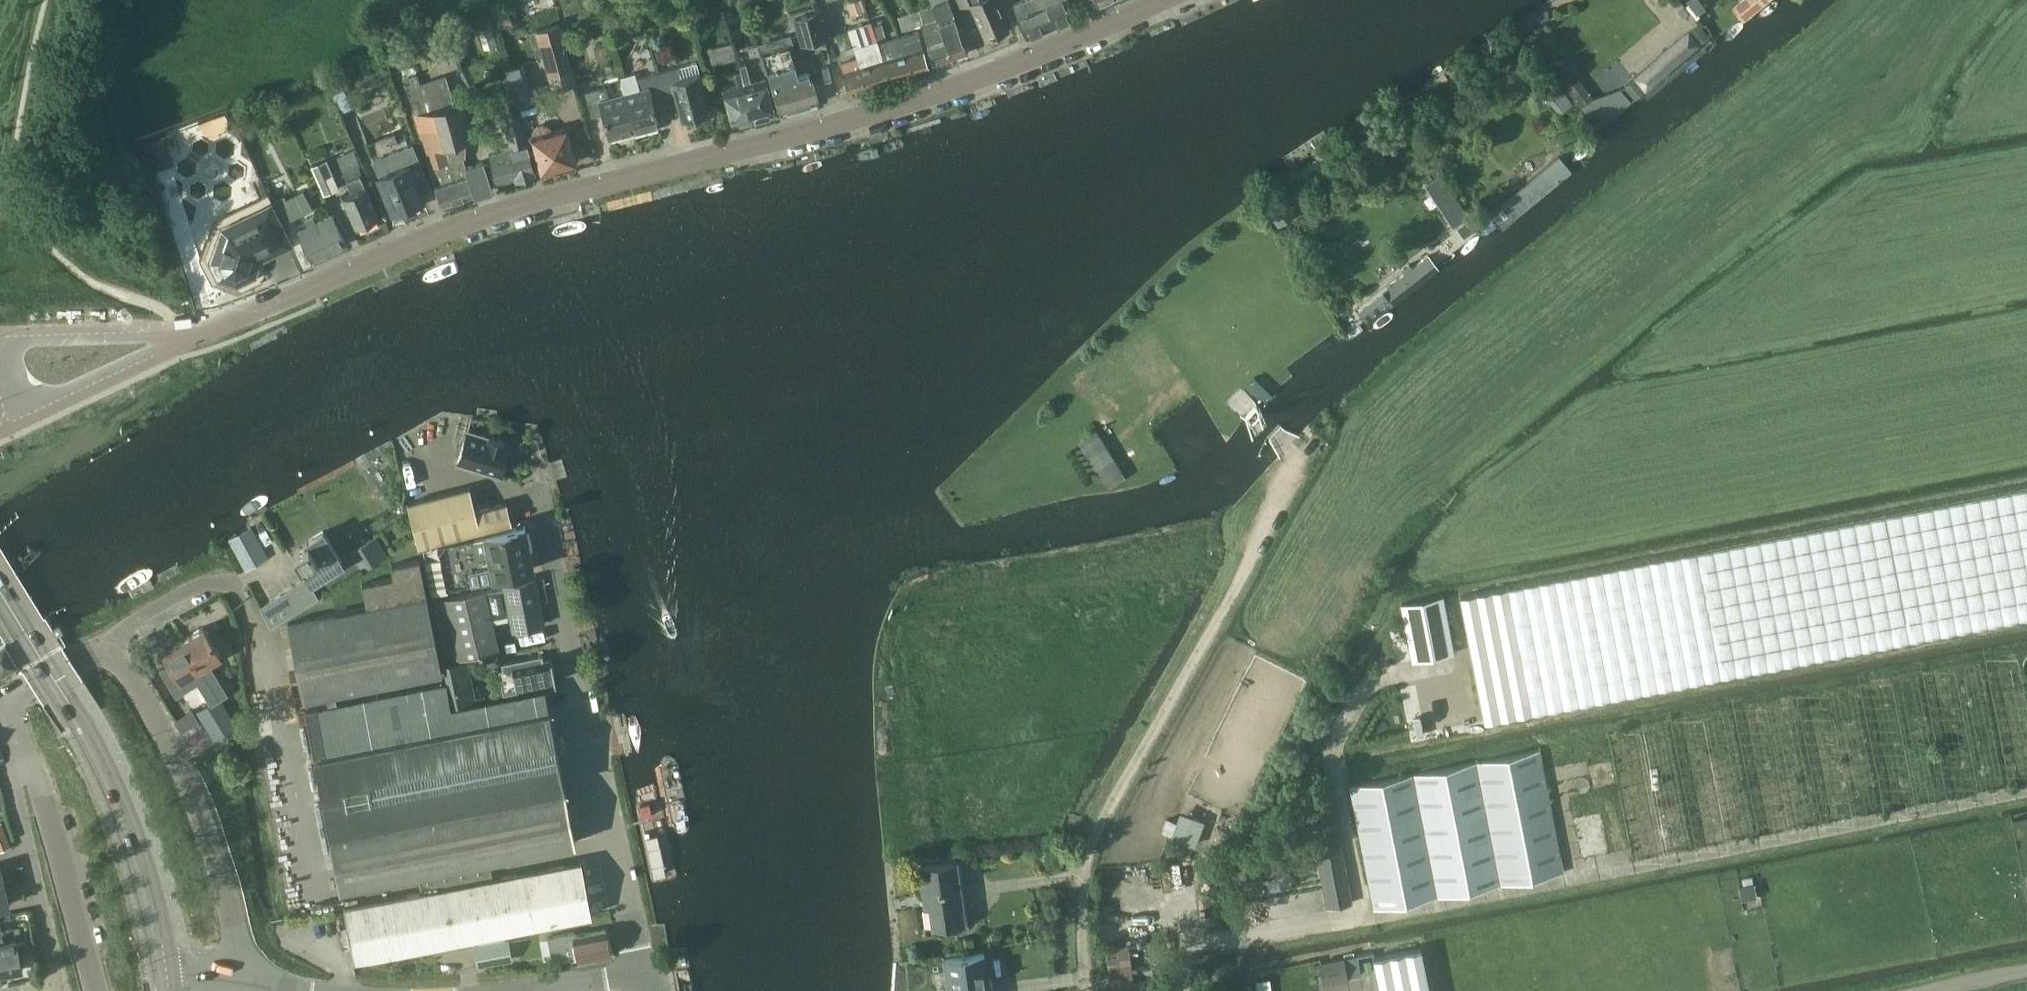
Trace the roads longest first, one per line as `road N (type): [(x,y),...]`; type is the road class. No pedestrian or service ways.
road 1 (residential): [(174,339),(249,317),(493,212),(985,79),(1159,0)]
road 2 (residential): [(1297,457),(1086,864),(1080,894),(1089,990)]
road 3 (residential): [(651,979),(578,653),(531,490)]
road 4 (secondary): [(170,990),(149,885),(121,809),(65,689),(0,585)]
road 5 (tertiary): [(249,982),(196,805),(116,638)]
road 6 (unclassified): [(95,990),(35,773),(14,743)]
road 7 (tertiary): [(56,984),(11,781),(14,743)]
road 8 (residential): [(174,339),(17,341),(9,352),(19,392),(39,400)]
road 9 (residential): [(39,400),(174,339)]
road 10 (tertiary): [(1,691),(116,638)]

